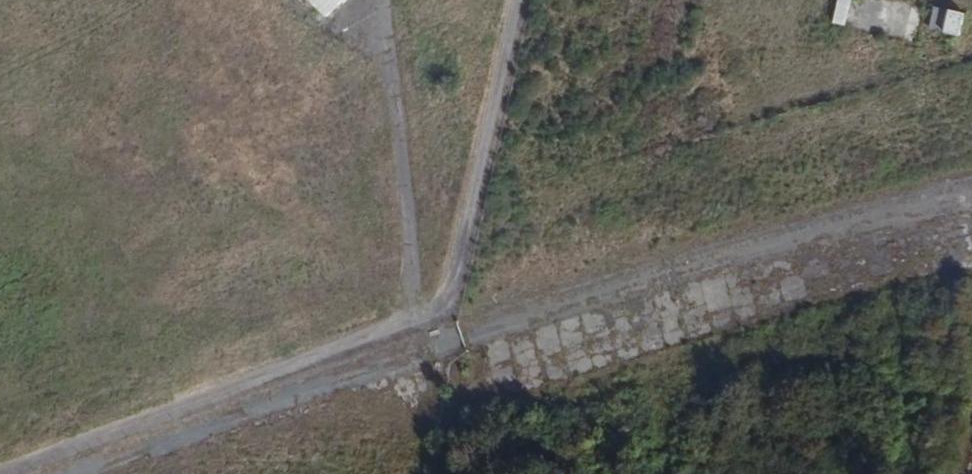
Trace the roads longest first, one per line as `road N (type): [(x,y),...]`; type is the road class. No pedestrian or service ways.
road 1 (track): [(423,348),(387,0)]

